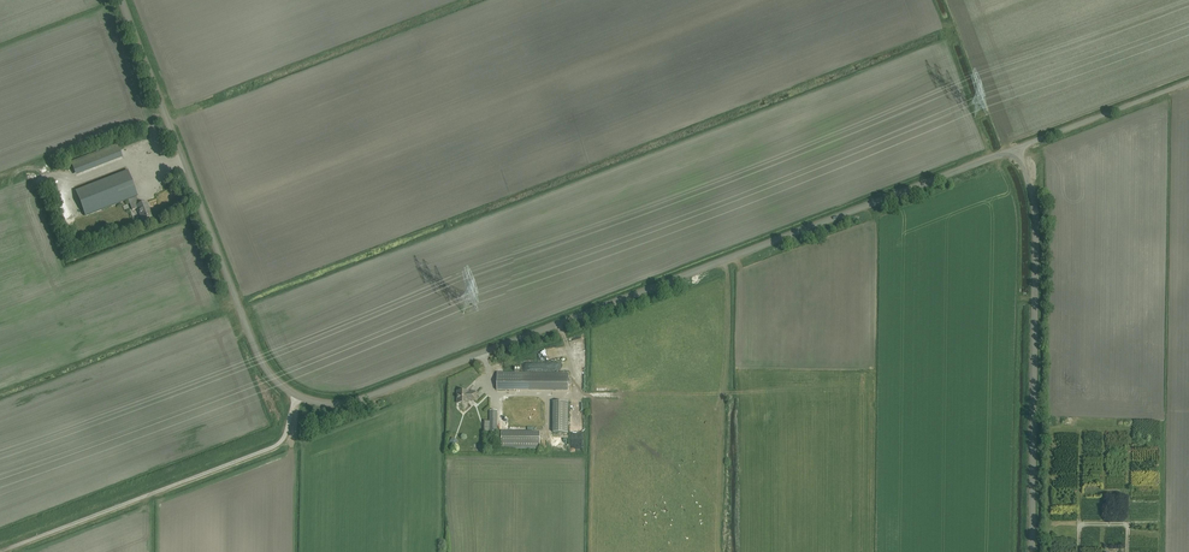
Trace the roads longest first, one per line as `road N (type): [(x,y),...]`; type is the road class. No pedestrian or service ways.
road 1 (unclassified): [(1016,149),(376,394),(309,401),(274,378),(252,342),(121,0)]
road 2 (unclassified): [(1031,551),(1036,217),(1016,149)]
road 3 (track): [(295,396),(276,444),(0,551)]
road 4 (unclassified): [(1016,149),(1188,82)]

